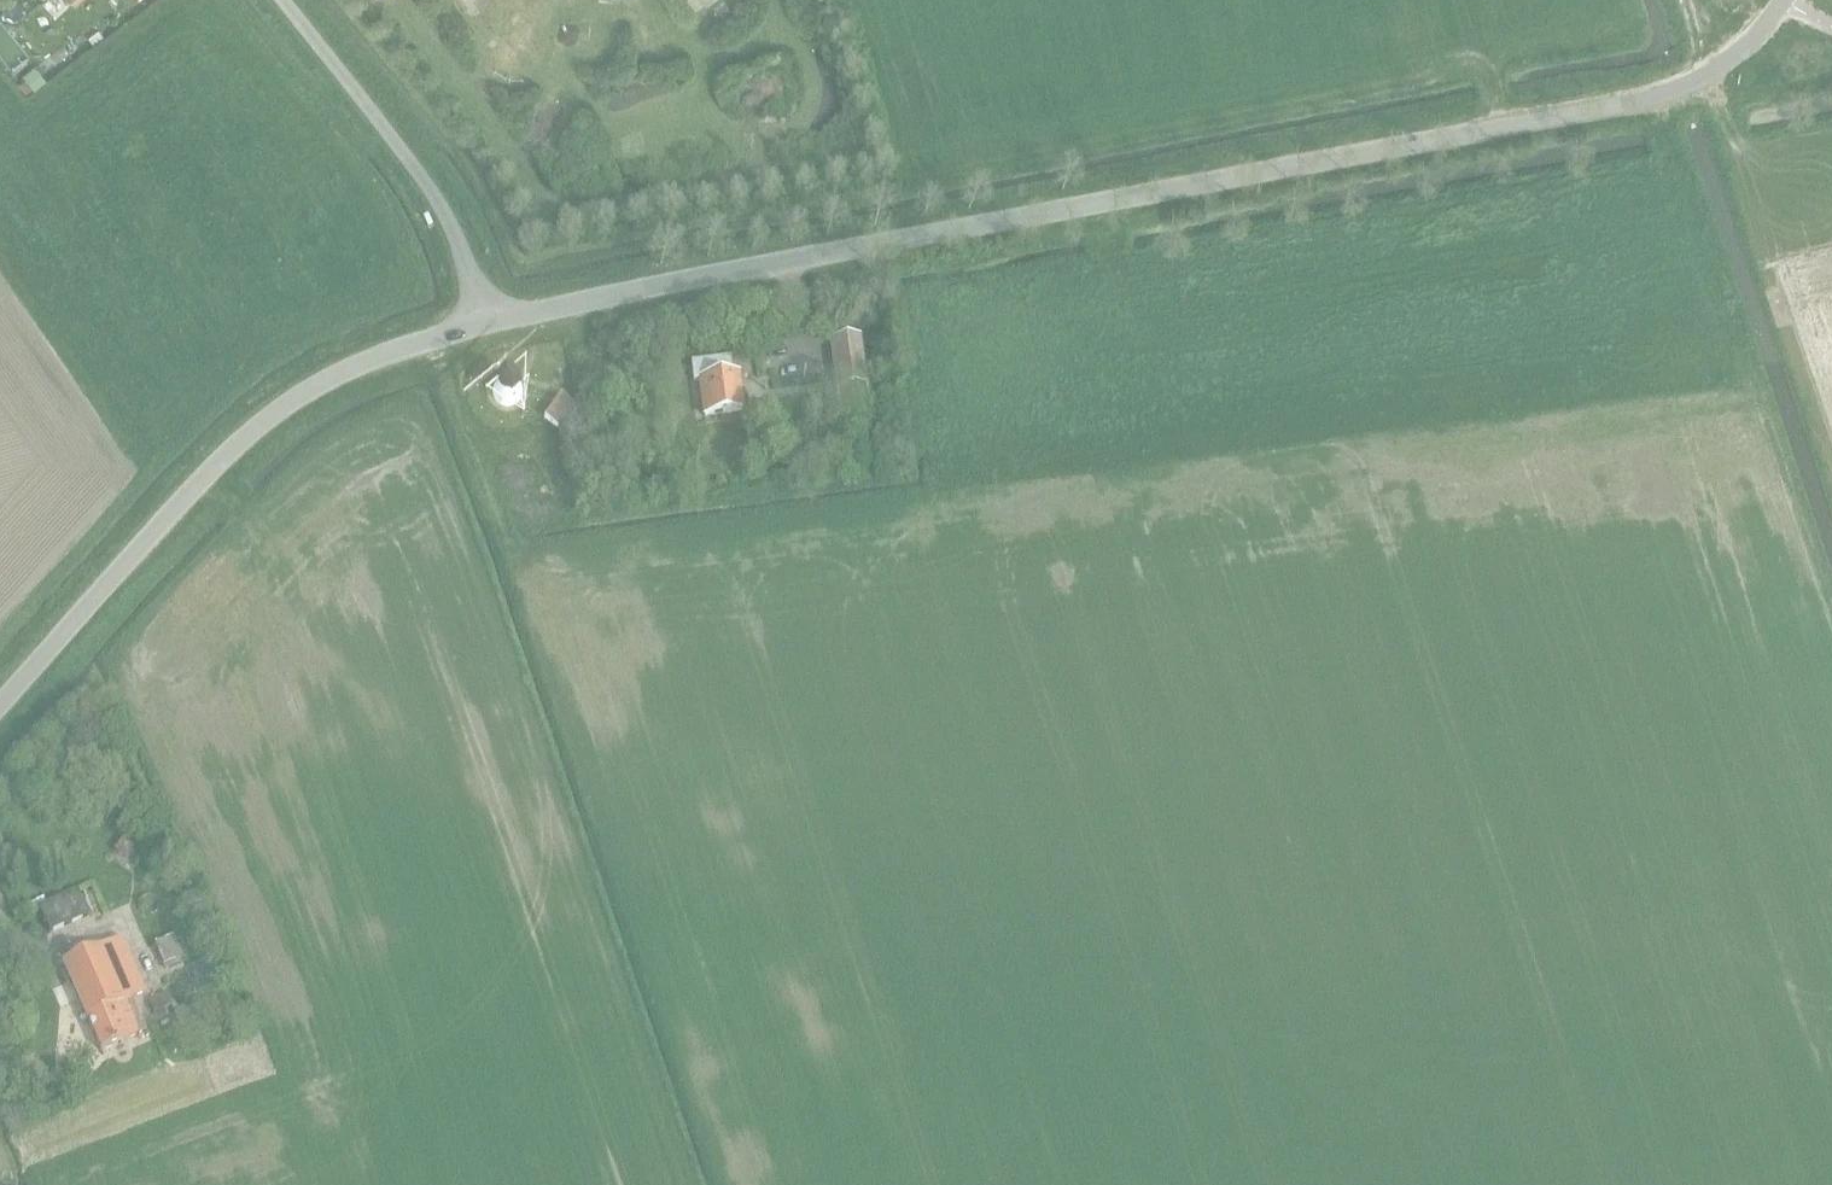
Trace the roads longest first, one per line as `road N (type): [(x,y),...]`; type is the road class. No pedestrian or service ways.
road 1 (unclassified): [(487,317),(1618,105),(1712,68),(1784,0)]
road 2 (unclassified): [(0,700),(181,500),(299,388),(487,317)]
road 3 (unclassified): [(487,317),(449,224),(283,0)]

